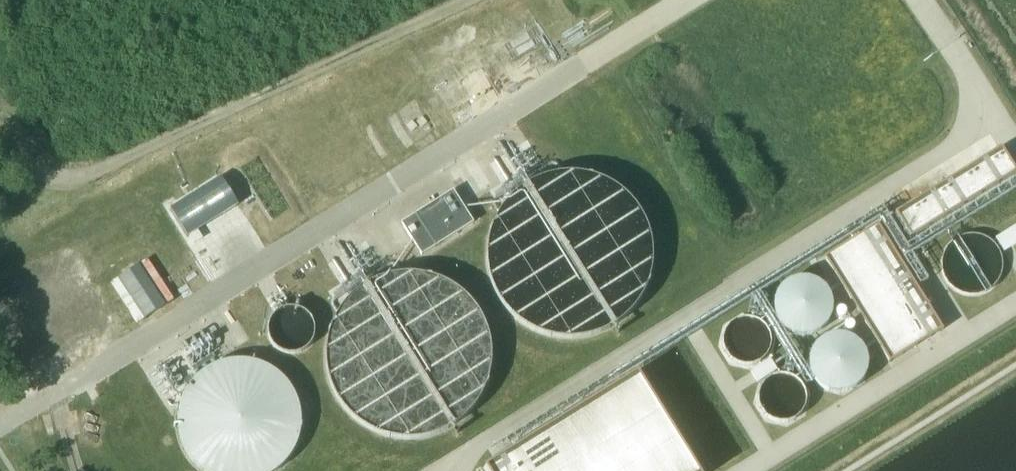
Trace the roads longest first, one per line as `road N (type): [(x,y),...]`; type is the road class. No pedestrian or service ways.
road 1 (unclassified): [(0,154),(49,176),(115,165),(469,0)]

